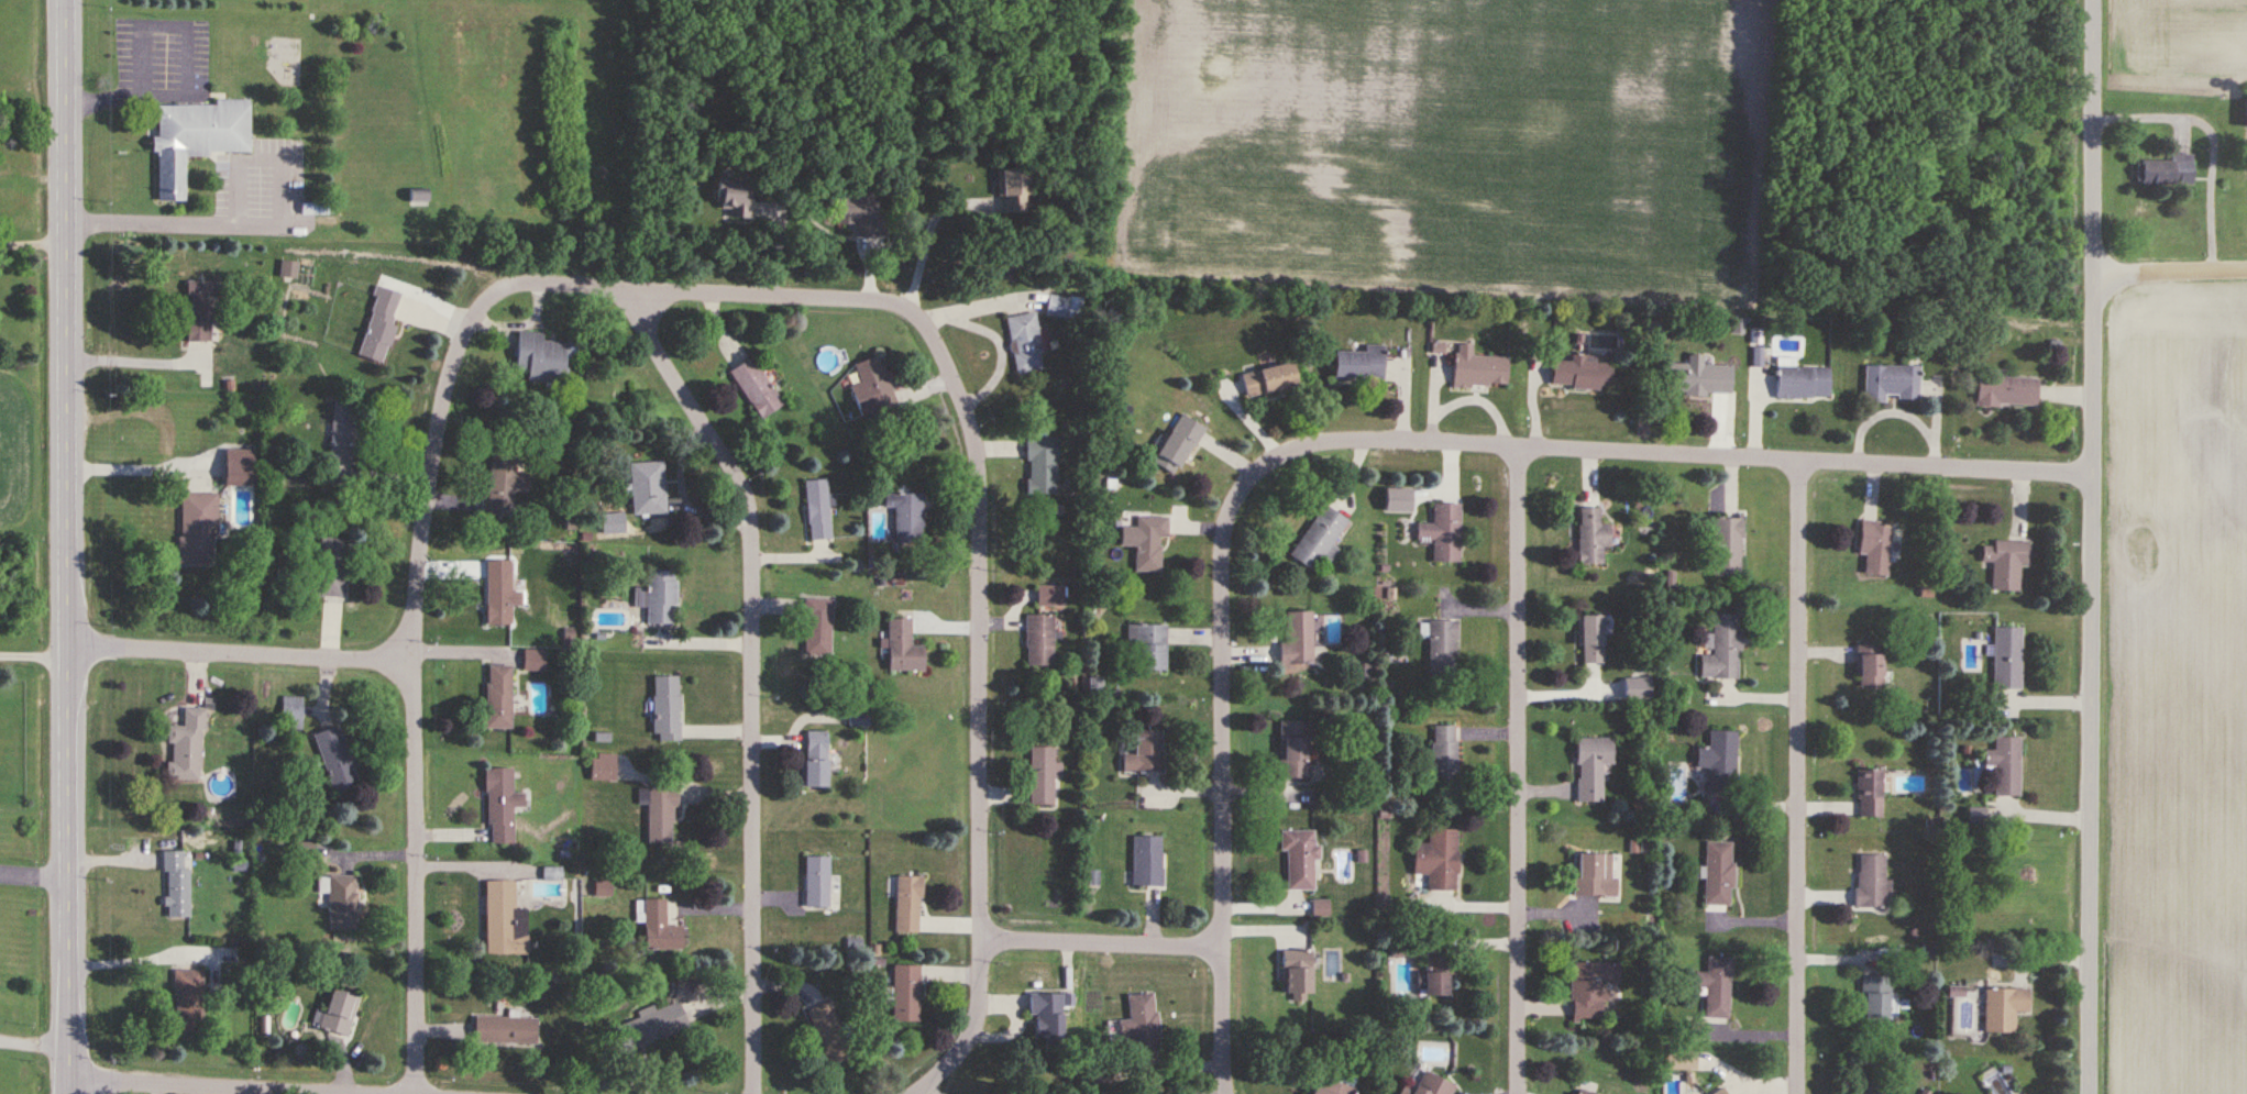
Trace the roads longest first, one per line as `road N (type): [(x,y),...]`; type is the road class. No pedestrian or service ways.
road 1 (residential): [(2090,1093),(2094,0)]
road 2 (secondary): [(68,1078),(68,360),(46,242),(44,0)]
road 3 (residential): [(755,1093),(750,511),(738,473),(651,338),(643,288)]
road 4 (residential): [(2093,471),(1394,438),(1319,441),(1270,460)]
road 5 (residential): [(419,1093),(423,559),(434,443),(477,309)]
road 6 (residential): [(982,938),(983,474),(973,422),(939,344),(902,302)]
road 7 (residential): [(1518,1093),(1521,444)]
road 8 (residential): [(1799,1093),(1802,460)]
road 9 (residential): [(1221,946),(1226,530),(1233,506),(1270,460)]
road 10 (residential): [(477,309),(529,281),(902,302)]
road 11 (residential): [(418,659),(71,643)]
road 12 (residential): [(363,1093),(68,1078)]
road 13 (residential): [(1221,946),(982,938)]
road 14 (residential): [(982,938),(977,1025),(950,1063),(911,1093)]
road 15 (residential): [(2094,270),(2246,268)]
road 16 (residential): [(1230,1093),(1221,946)]

